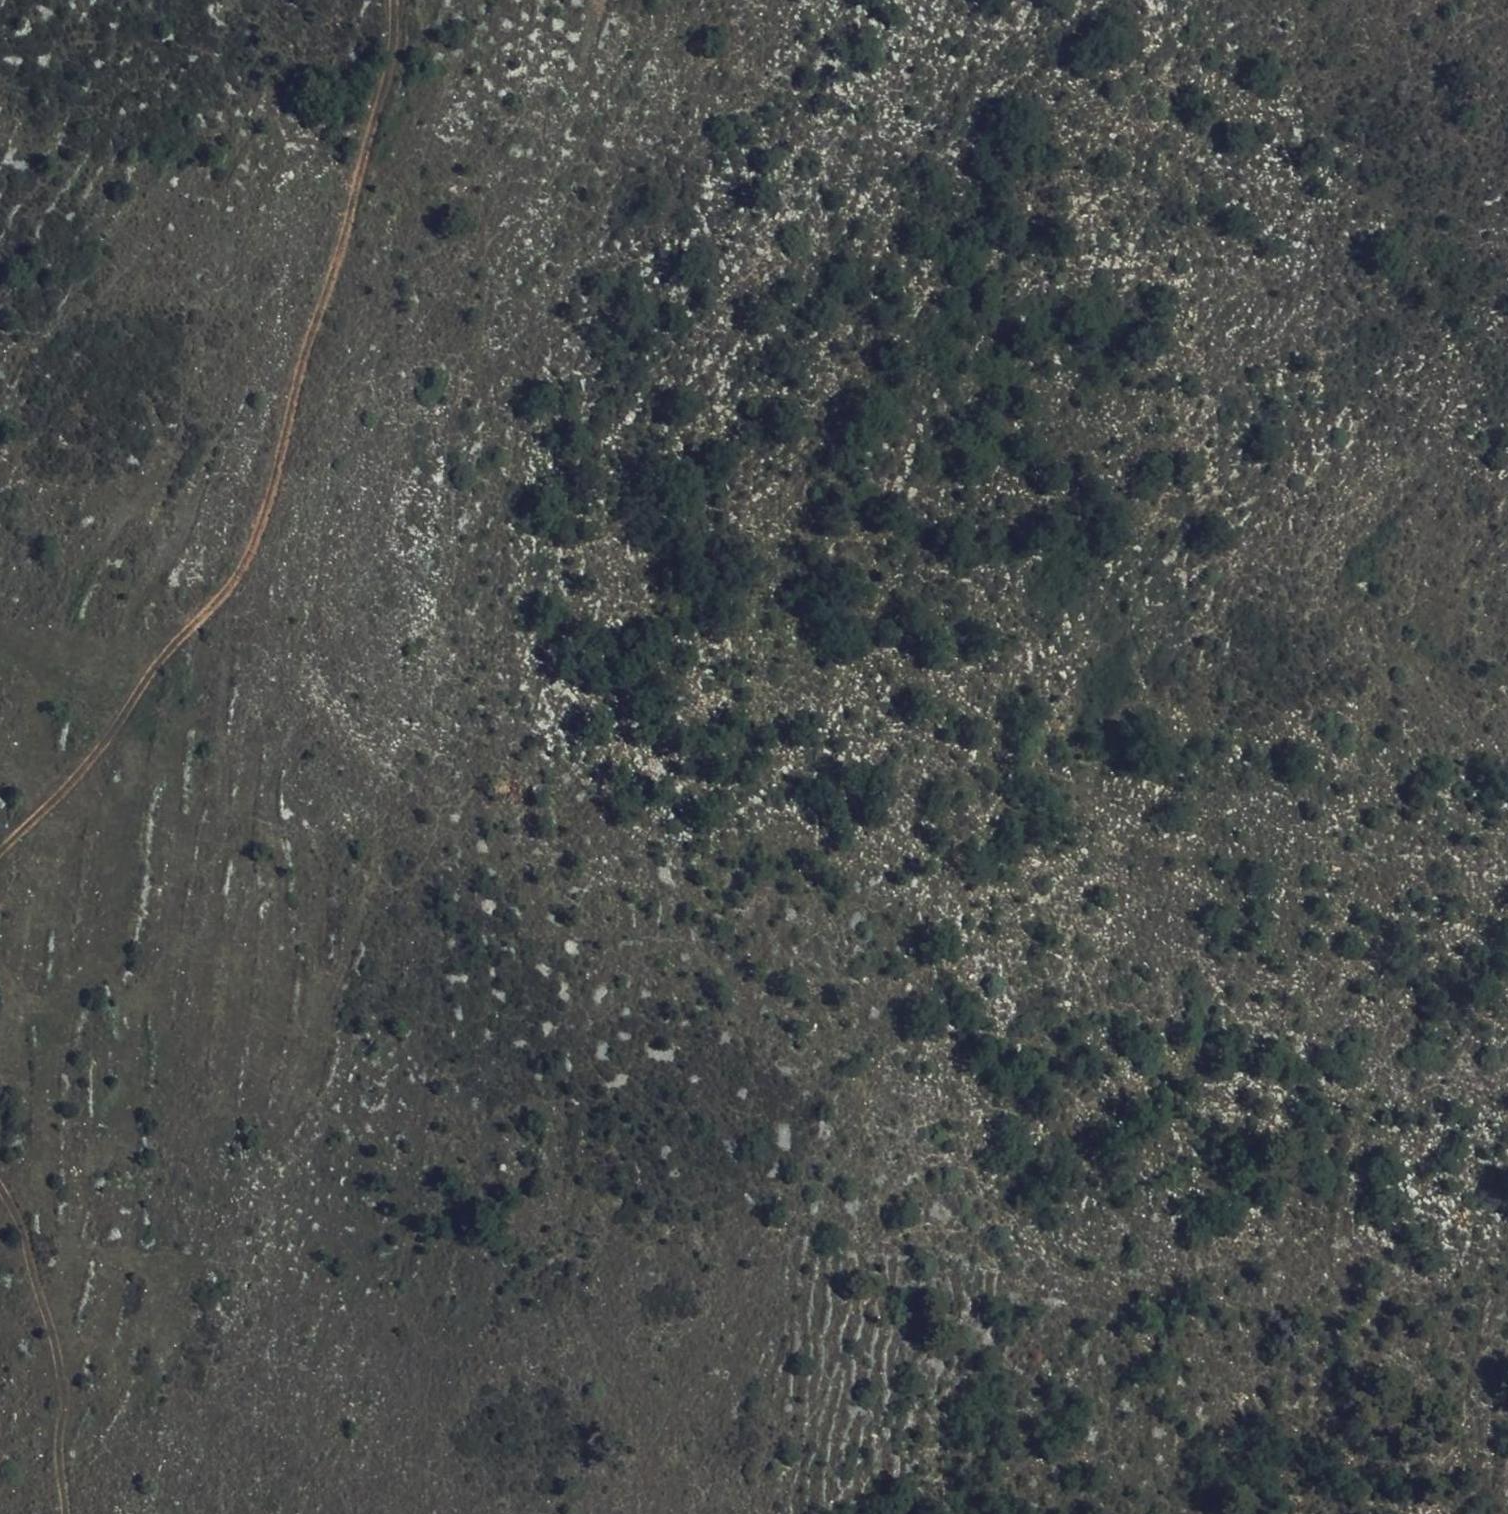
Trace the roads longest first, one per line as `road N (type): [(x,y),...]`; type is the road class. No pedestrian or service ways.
road 1 (track): [(0,859),(71,787),(254,542),(396,50),(395,0)]
road 2 (track): [(63,1513),(56,1346),(37,1272),(0,1197)]

